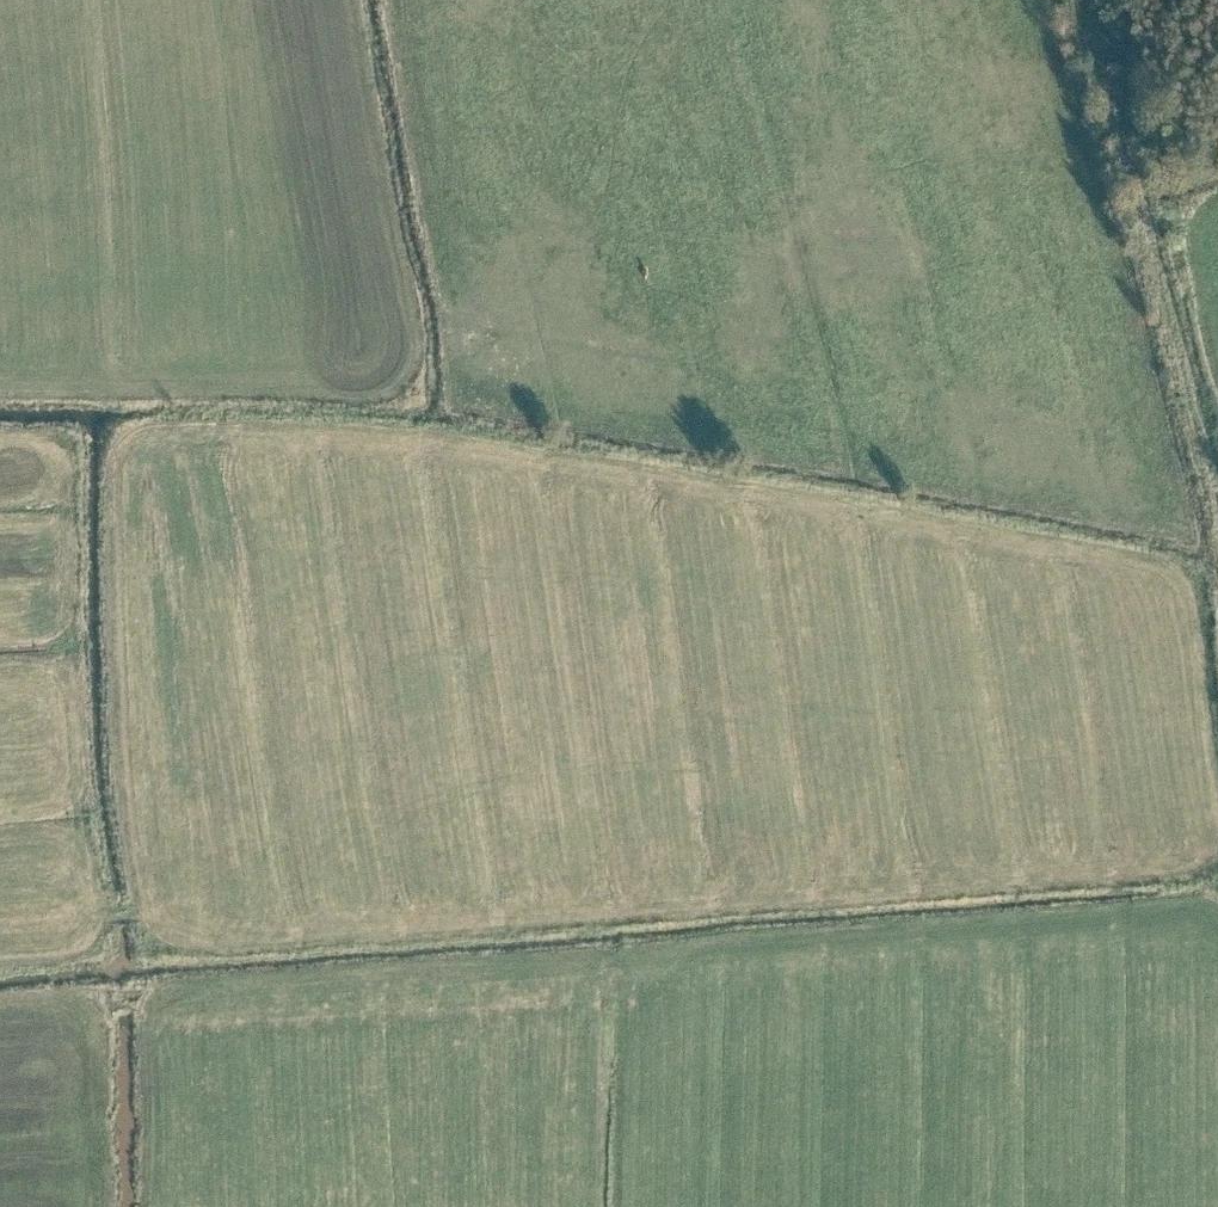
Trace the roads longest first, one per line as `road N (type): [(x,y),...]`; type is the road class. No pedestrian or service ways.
road 1 (track): [(1217,561),(1068,0)]

